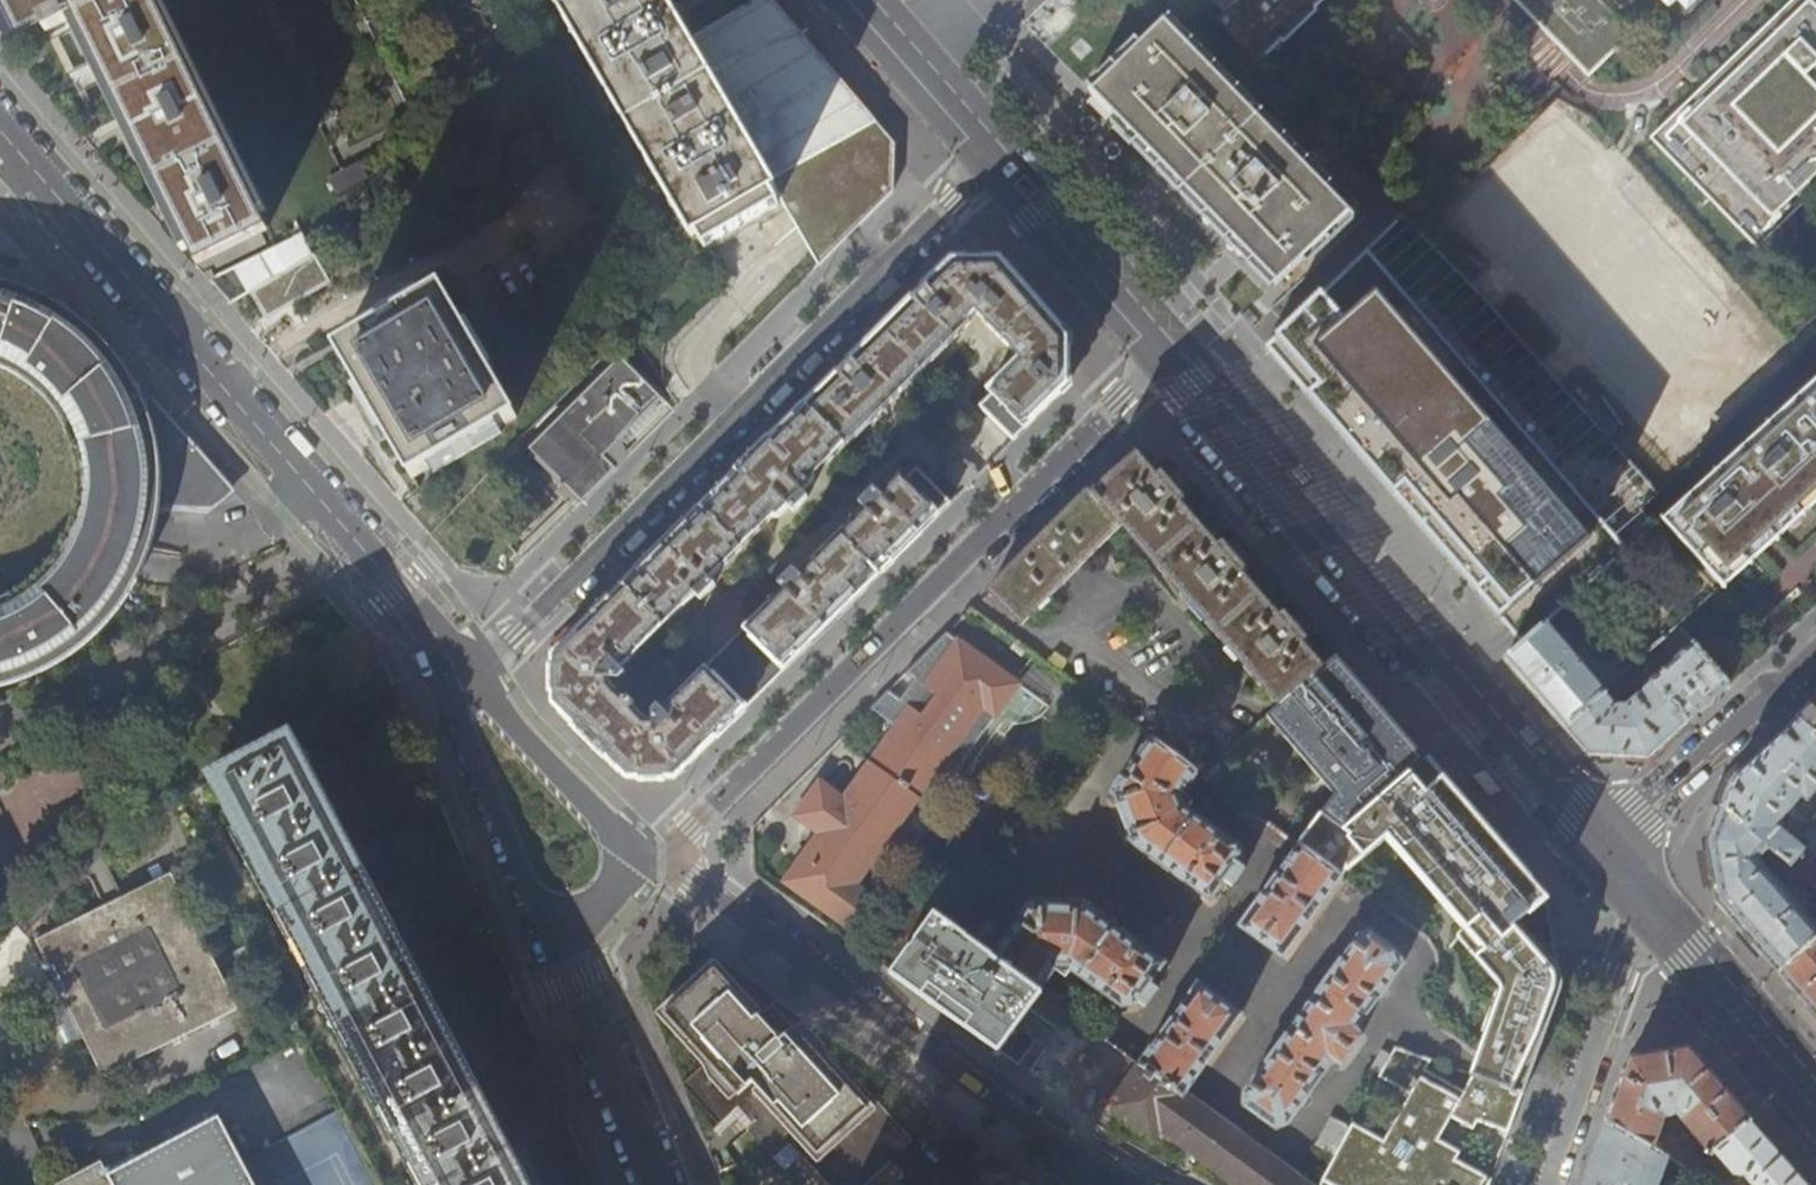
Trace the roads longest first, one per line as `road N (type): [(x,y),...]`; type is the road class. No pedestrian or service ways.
road 1 (residential): [(988,156),(462,679)]
road 2 (tertiary): [(0,130),(400,588),(462,679)]
road 3 (residential): [(667,859),(1160,356)]
road 4 (tertiary): [(1160,356),(1596,849)]
road 5 (residential): [(667,859),(1046,1144),(1122,1184)]
road 6 (tertiary): [(549,910),(658,1184)]
road 7 (residential): [(1549,1184),(1650,908)]
road 8 (residential): [(1815,656),(1596,849)]
road 9 (tertiary): [(988,156),(1160,356)]
road 10 (tertiary): [(462,679),(458,711),(538,903),(549,910)]
road 11 (tertiary): [(1650,908),(1815,1100)]
road 12 (tertiary): [(627,858),(621,835),(462,679)]
road 13 (tertiary): [(854,0),(988,156)]

